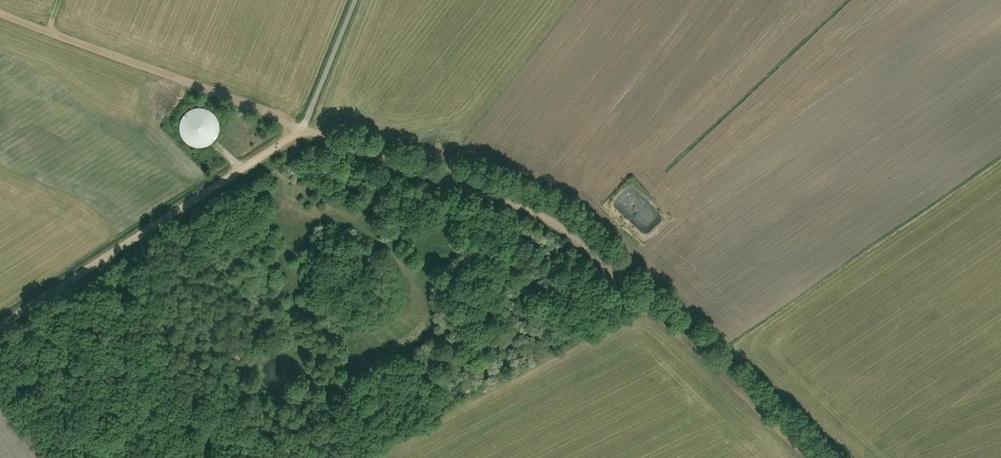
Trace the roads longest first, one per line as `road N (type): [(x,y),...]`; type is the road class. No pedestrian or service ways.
road 1 (track): [(301,128),(538,215),(641,300)]
road 2 (track): [(0,326),(301,128)]
road 3 (track): [(0,13),(301,128)]
road 4 (track): [(657,315),(808,457)]

